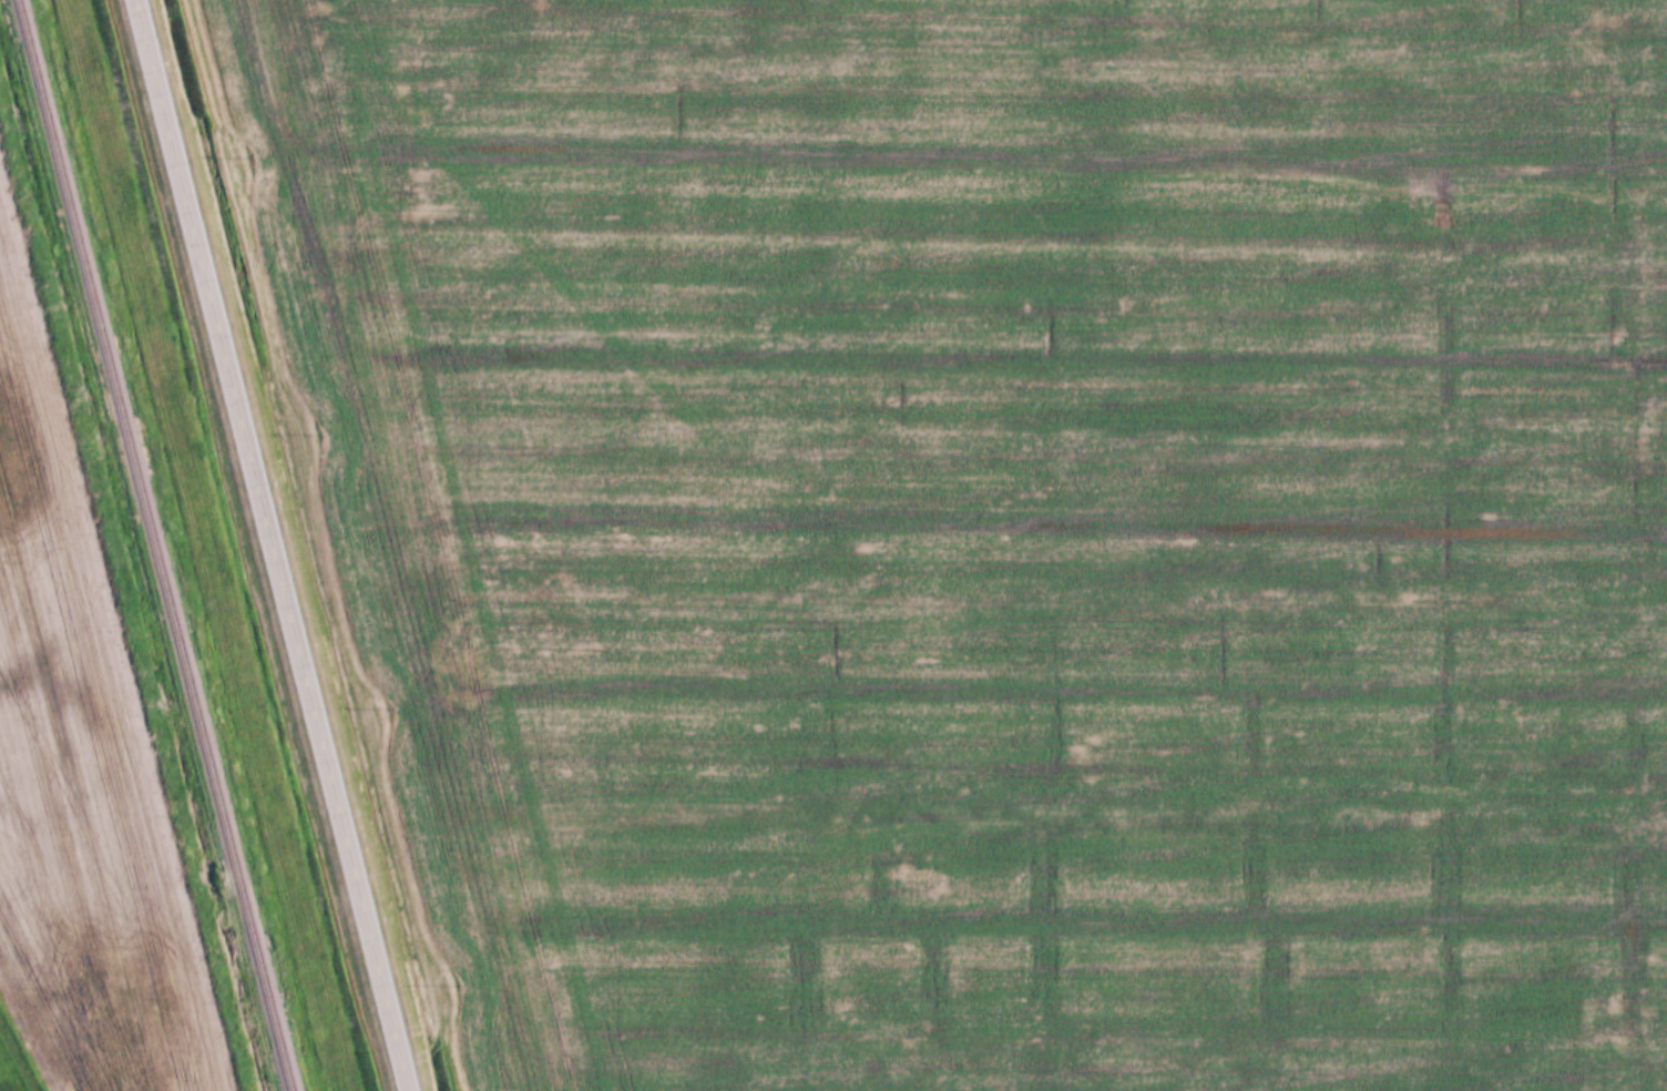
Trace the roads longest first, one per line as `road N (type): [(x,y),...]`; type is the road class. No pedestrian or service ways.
road 1 (tertiary): [(410,1090),(136,0)]

